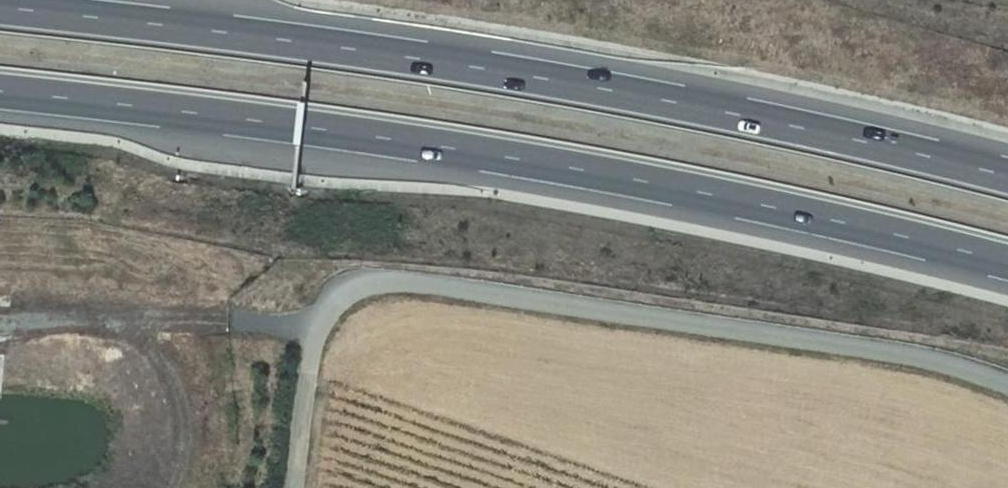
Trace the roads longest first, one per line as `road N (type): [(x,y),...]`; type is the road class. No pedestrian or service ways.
road 1 (motorway): [(0,96),(837,216),(1007,263)]
road 2 (motorway): [(1007,170),(864,132),(433,44),(48,0)]
road 3 (unclassified): [(297,487),(324,319),(348,291),(393,282),(937,362),(1007,383)]

